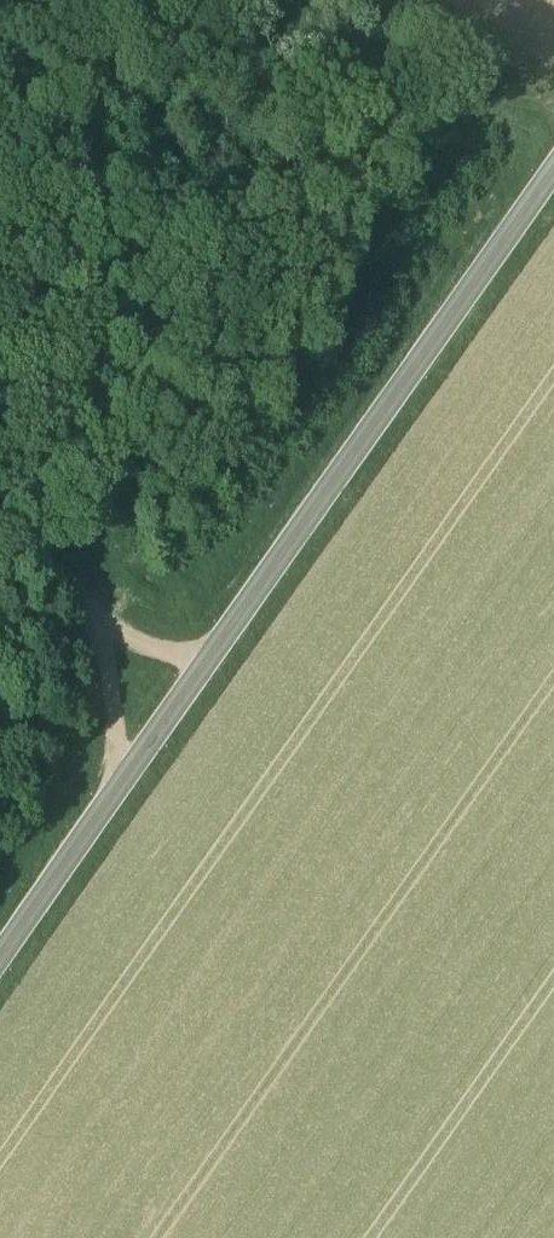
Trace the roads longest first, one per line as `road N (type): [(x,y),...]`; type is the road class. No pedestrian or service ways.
road 1 (secondary): [(553,168),(0,955)]
road 2 (track): [(0,577),(115,637),(203,670)]
road 3 (track): [(126,780),(115,637)]

